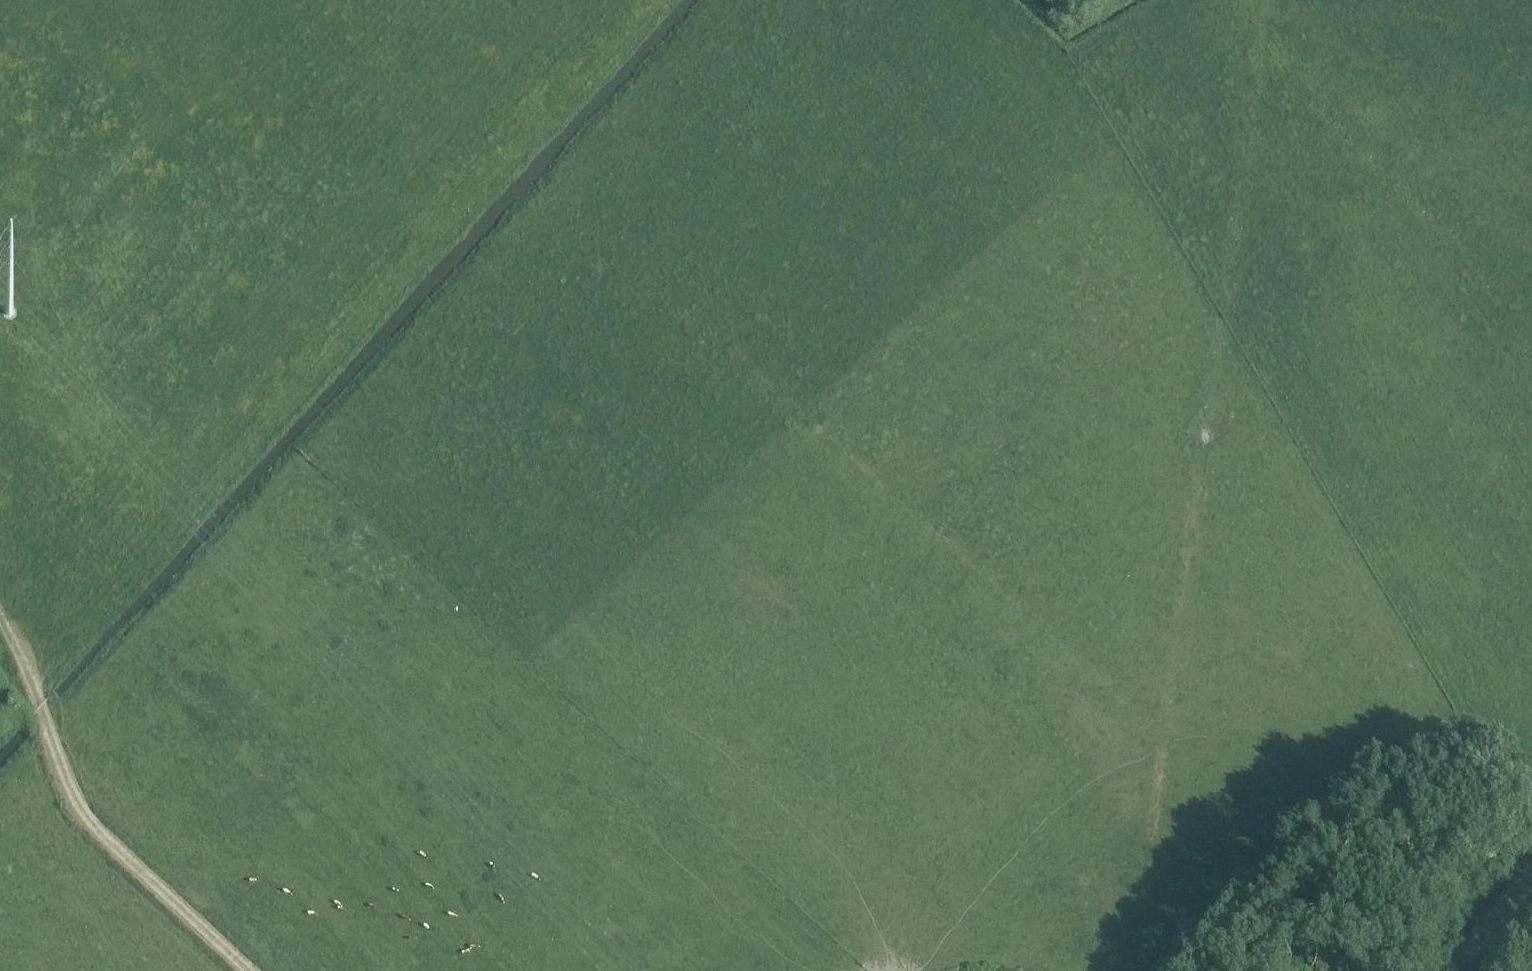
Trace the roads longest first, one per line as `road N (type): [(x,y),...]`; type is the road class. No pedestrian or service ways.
road 1 (track): [(0,612),(94,828),(249,970)]

